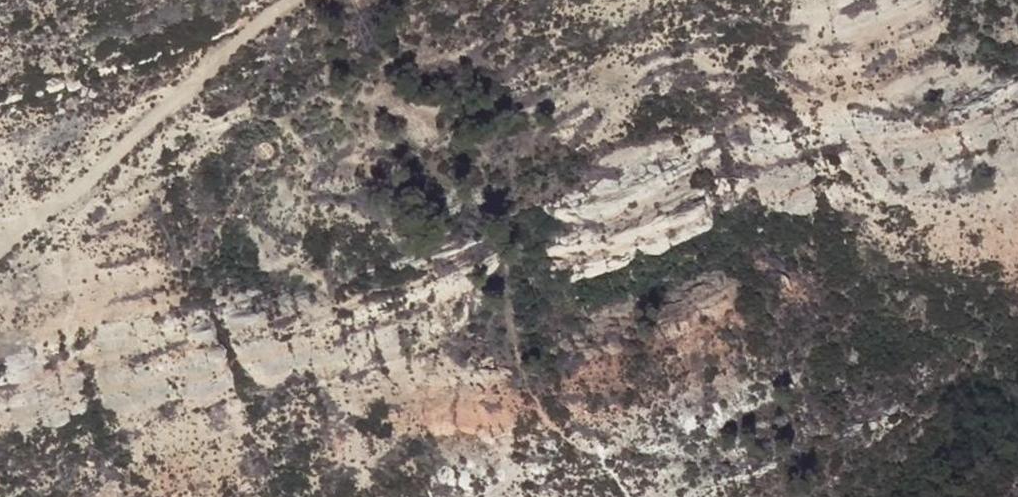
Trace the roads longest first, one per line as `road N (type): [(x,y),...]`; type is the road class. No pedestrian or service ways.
road 1 (track): [(312,0),(222,55),(0,254)]

